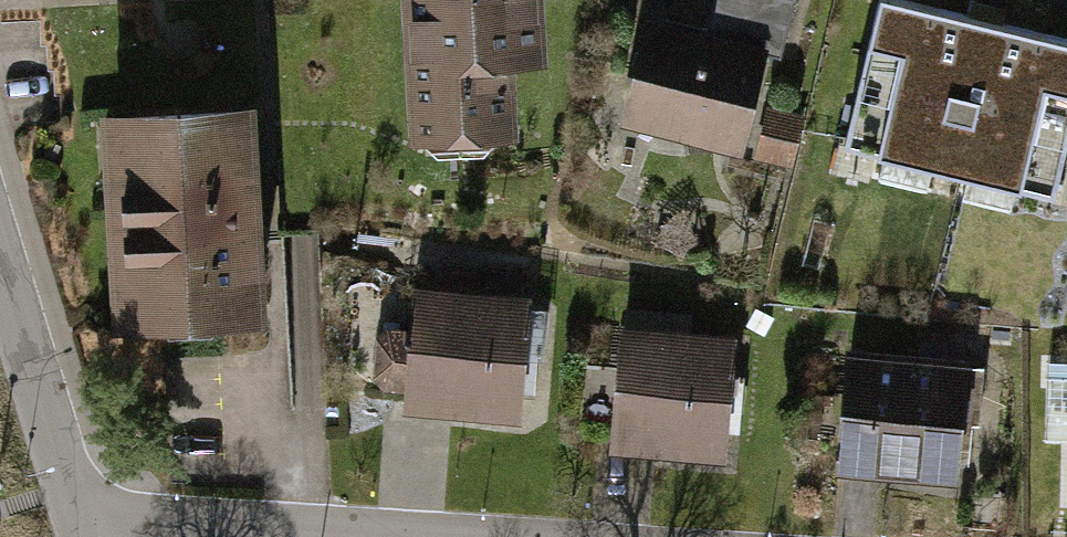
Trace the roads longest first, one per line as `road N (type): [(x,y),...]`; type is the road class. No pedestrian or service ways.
road 1 (residential): [(86,519),(378,536)]
road 2 (residential): [(86,519),(0,244)]

